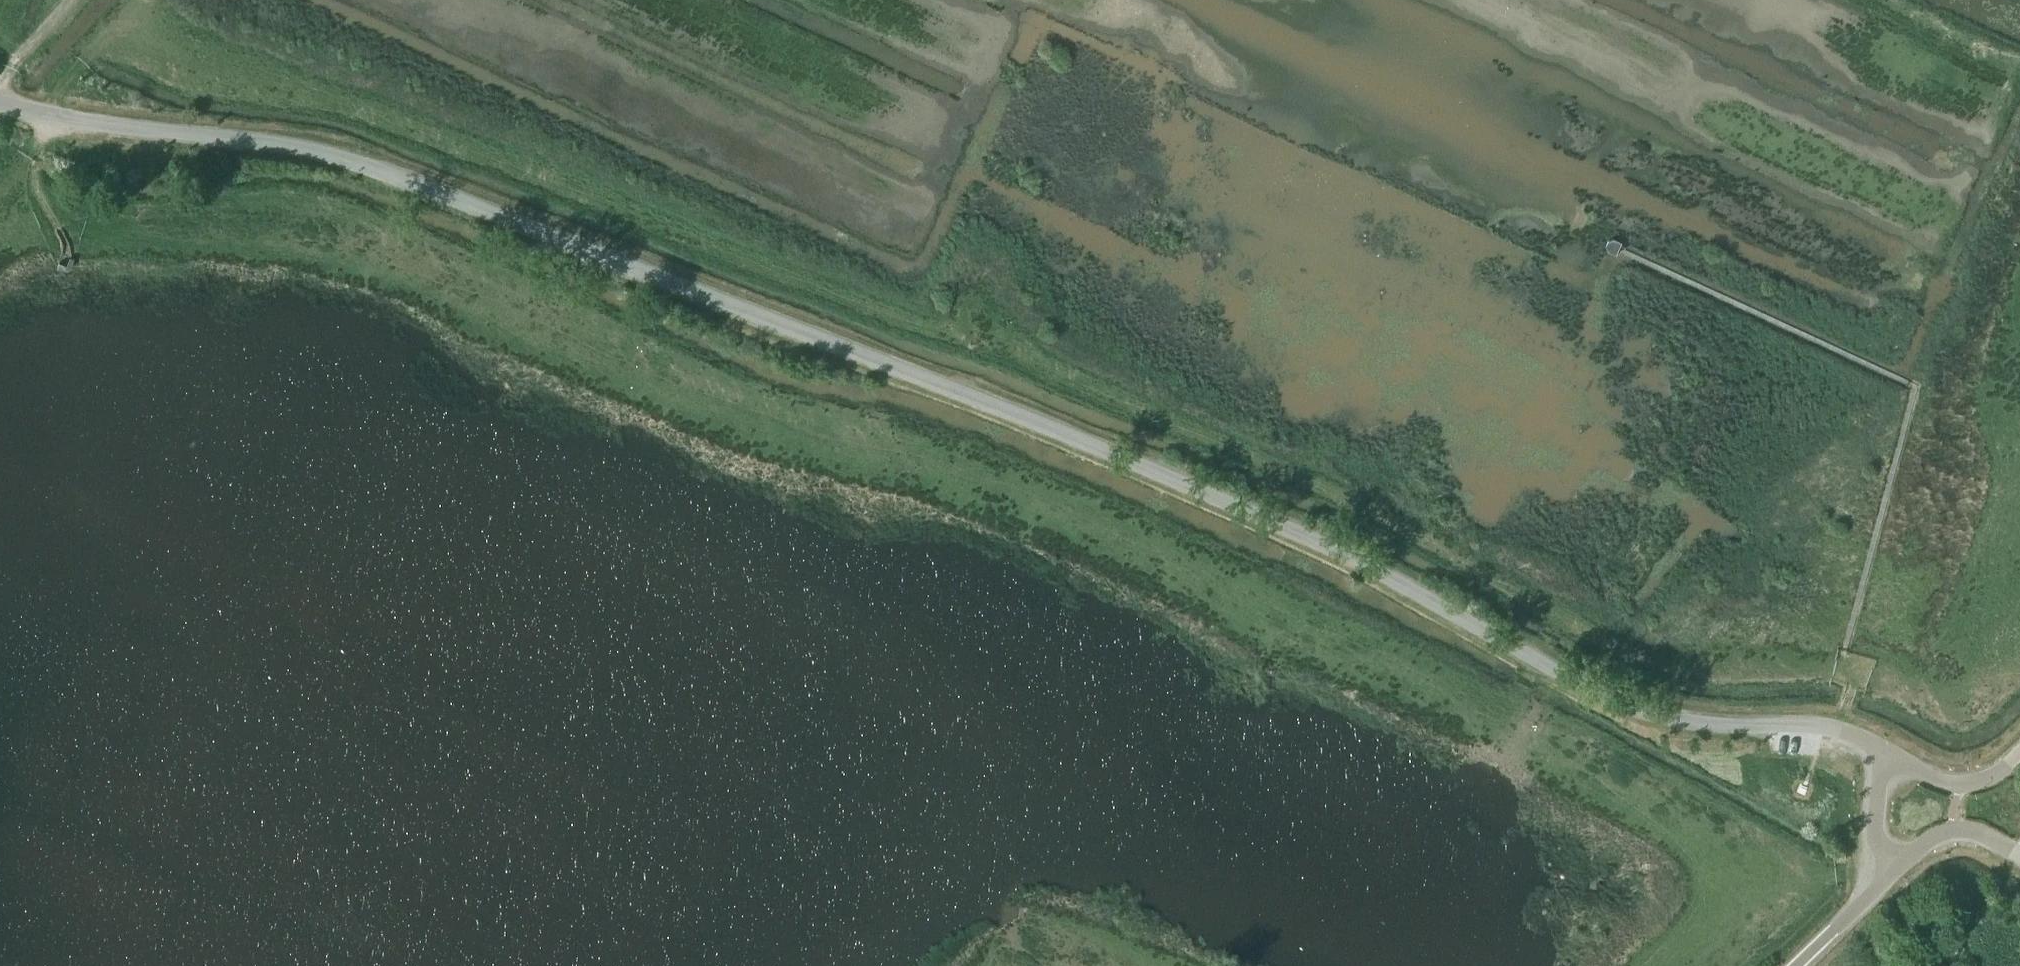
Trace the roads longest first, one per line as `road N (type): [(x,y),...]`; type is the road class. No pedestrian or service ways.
road 1 (unclassified): [(1891,753),(1815,724),(1699,721),(1617,699),(1281,522),(860,352),(349,160),(275,142),(0,104)]
road 2 (tertiary): [(1891,753),(1958,786),(1992,776),(2019,752)]
road 3 (tertiary): [(1795,965),(1899,866)]
road 4 (unclassified): [(2019,853),(1974,828),(1951,828),(1899,866)]
road 5 (tertiary): [(1899,866),(1874,826),(1891,753)]

